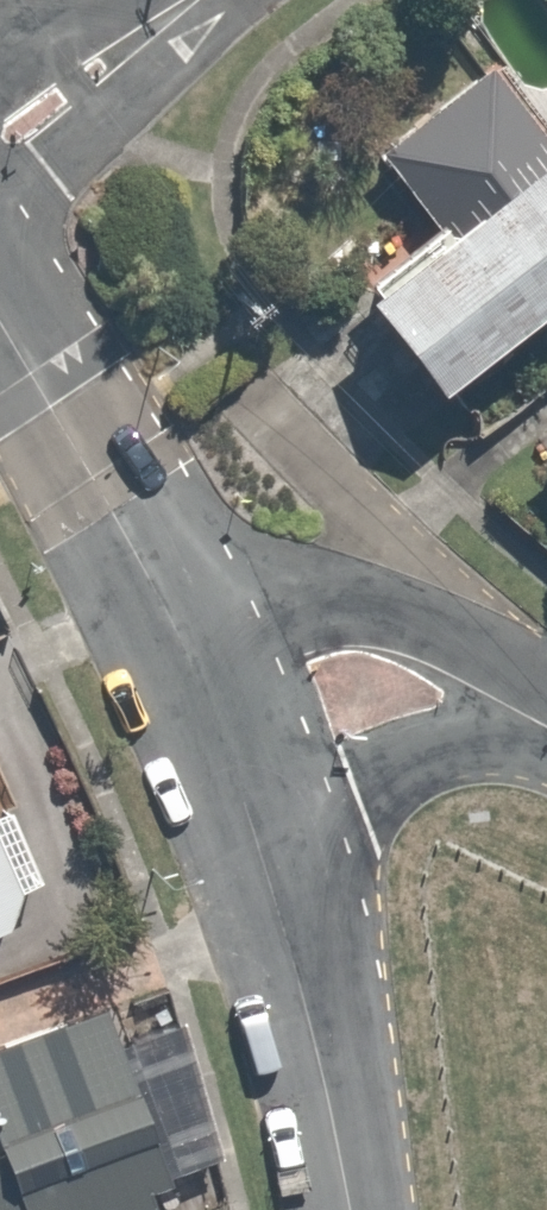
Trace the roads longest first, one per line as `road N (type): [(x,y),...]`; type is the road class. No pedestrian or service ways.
road 1 (residential): [(174,626),(291,602),(380,609),(473,650),(546,722)]
road 2 (residential): [(350,1209),(332,1104),(251,824)]
road 3 (residential): [(174,626),(0,319)]
road 4 (residential): [(546,733),(454,743),(251,824)]
road 5 (residential): [(182,0),(0,138)]
road 6 (residential): [(251,824),(174,626)]

